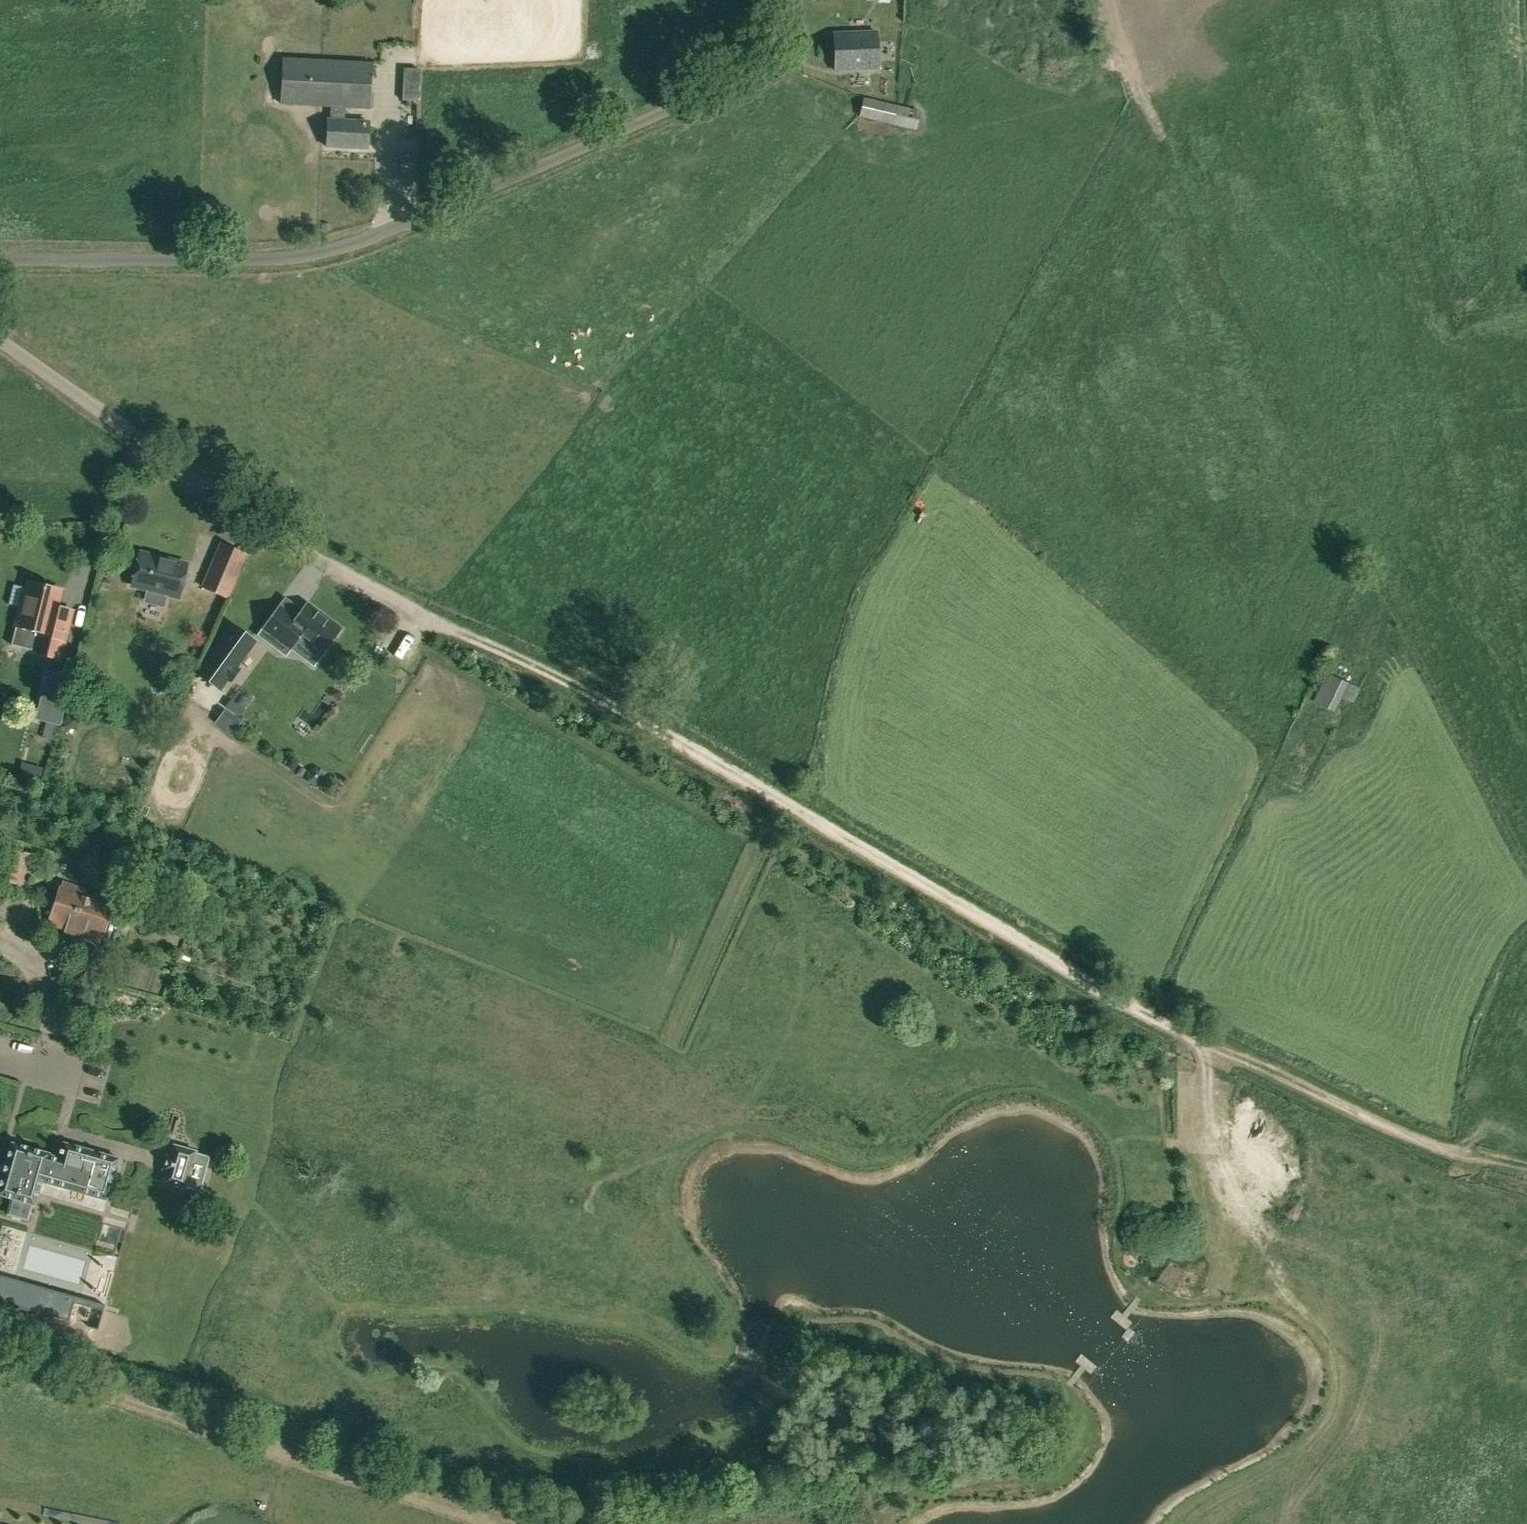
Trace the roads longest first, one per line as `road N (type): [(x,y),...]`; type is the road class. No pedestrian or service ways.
road 1 (unclassified): [(0,258),(207,265),(343,246),(803,49),(804,0)]

